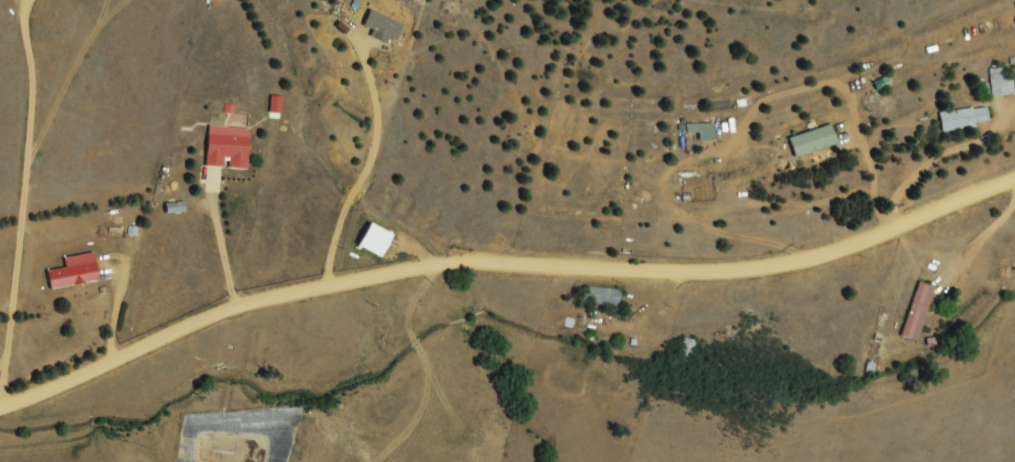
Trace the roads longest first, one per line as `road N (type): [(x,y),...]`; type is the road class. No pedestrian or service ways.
road 1 (residential): [(1014,199),(689,296),(290,328),(0,422)]
road 2 (residential): [(266,335),(269,231),(294,167)]
road 3 (residential): [(171,265),(220,285),(266,335)]

